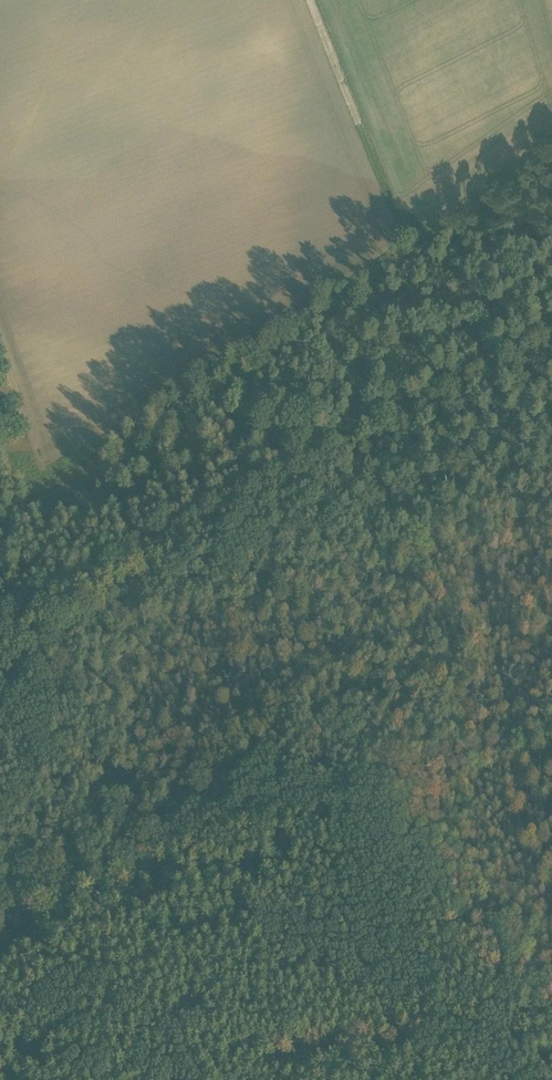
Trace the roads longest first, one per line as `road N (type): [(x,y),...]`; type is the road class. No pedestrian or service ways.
road 1 (track): [(551,334),(418,408),(388,436),(276,484),(96,580),(0,643)]

